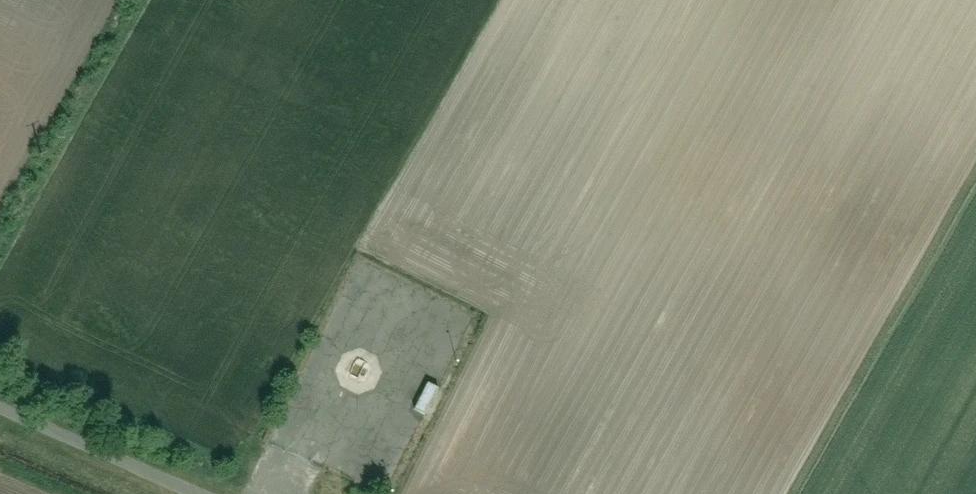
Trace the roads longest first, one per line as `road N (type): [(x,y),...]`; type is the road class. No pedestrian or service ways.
road 1 (unclassified): [(0,412),(182,493)]

